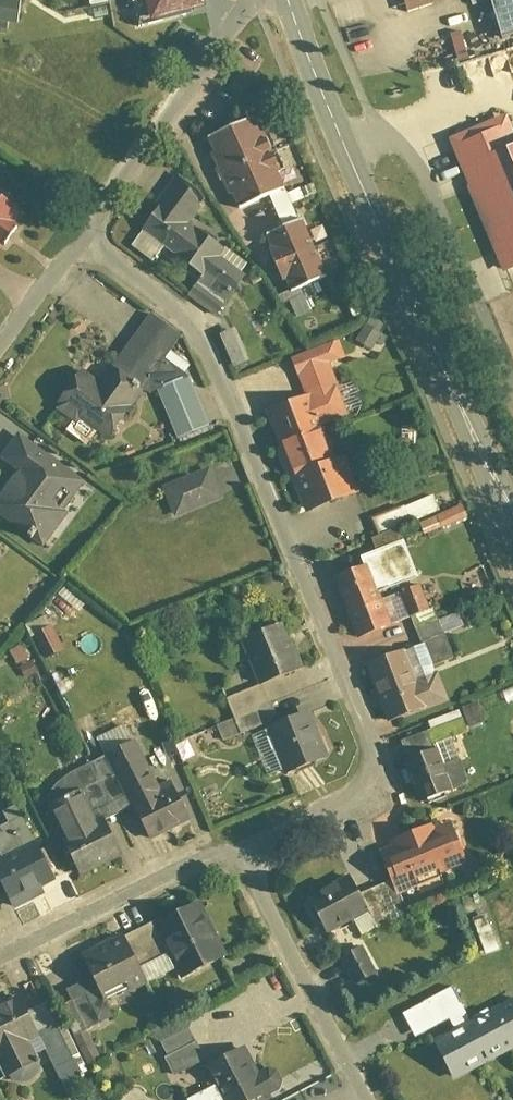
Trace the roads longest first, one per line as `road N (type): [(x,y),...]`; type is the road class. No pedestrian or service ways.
road 1 (residential): [(231,850),(362,779),(361,756),(186,322),(71,241)]
road 2 (secondary): [(512,523),(286,0)]
road 3 (residential): [(259,0),(71,241)]
road 4 (residential): [(231,850),(371,1099)]
road 5 (residential): [(0,949),(199,853),(231,850)]

